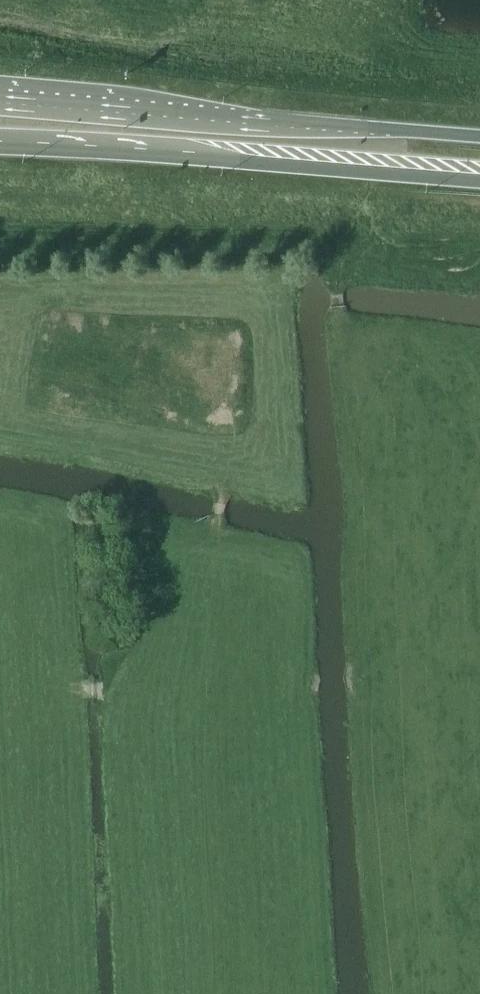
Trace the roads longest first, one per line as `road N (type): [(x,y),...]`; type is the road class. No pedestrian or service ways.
road 1 (trunk): [(0,142),(479,181)]
road 2 (trunk): [(479,136),(0,104)]

